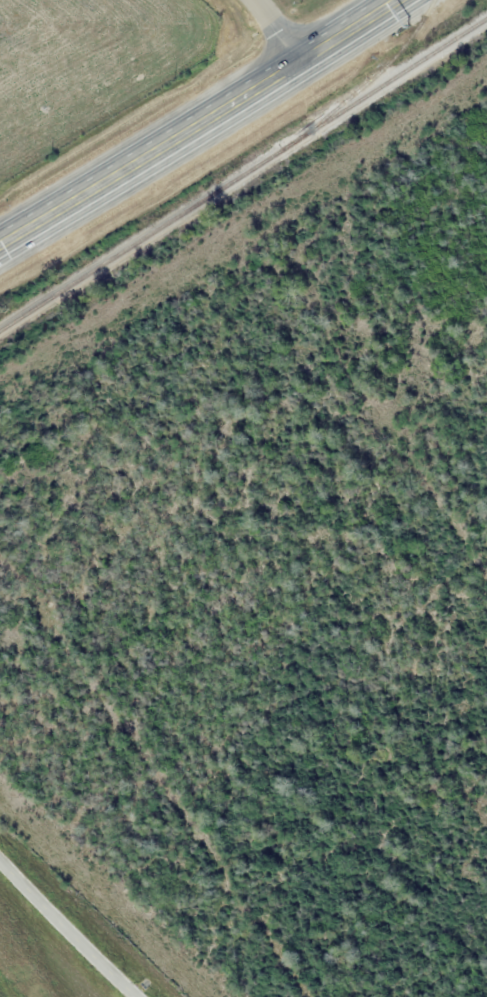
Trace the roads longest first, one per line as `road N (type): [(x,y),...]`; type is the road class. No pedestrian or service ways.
road 1 (primary): [(395,0),(0,243)]
road 2 (residential): [(139,996),(0,857)]

